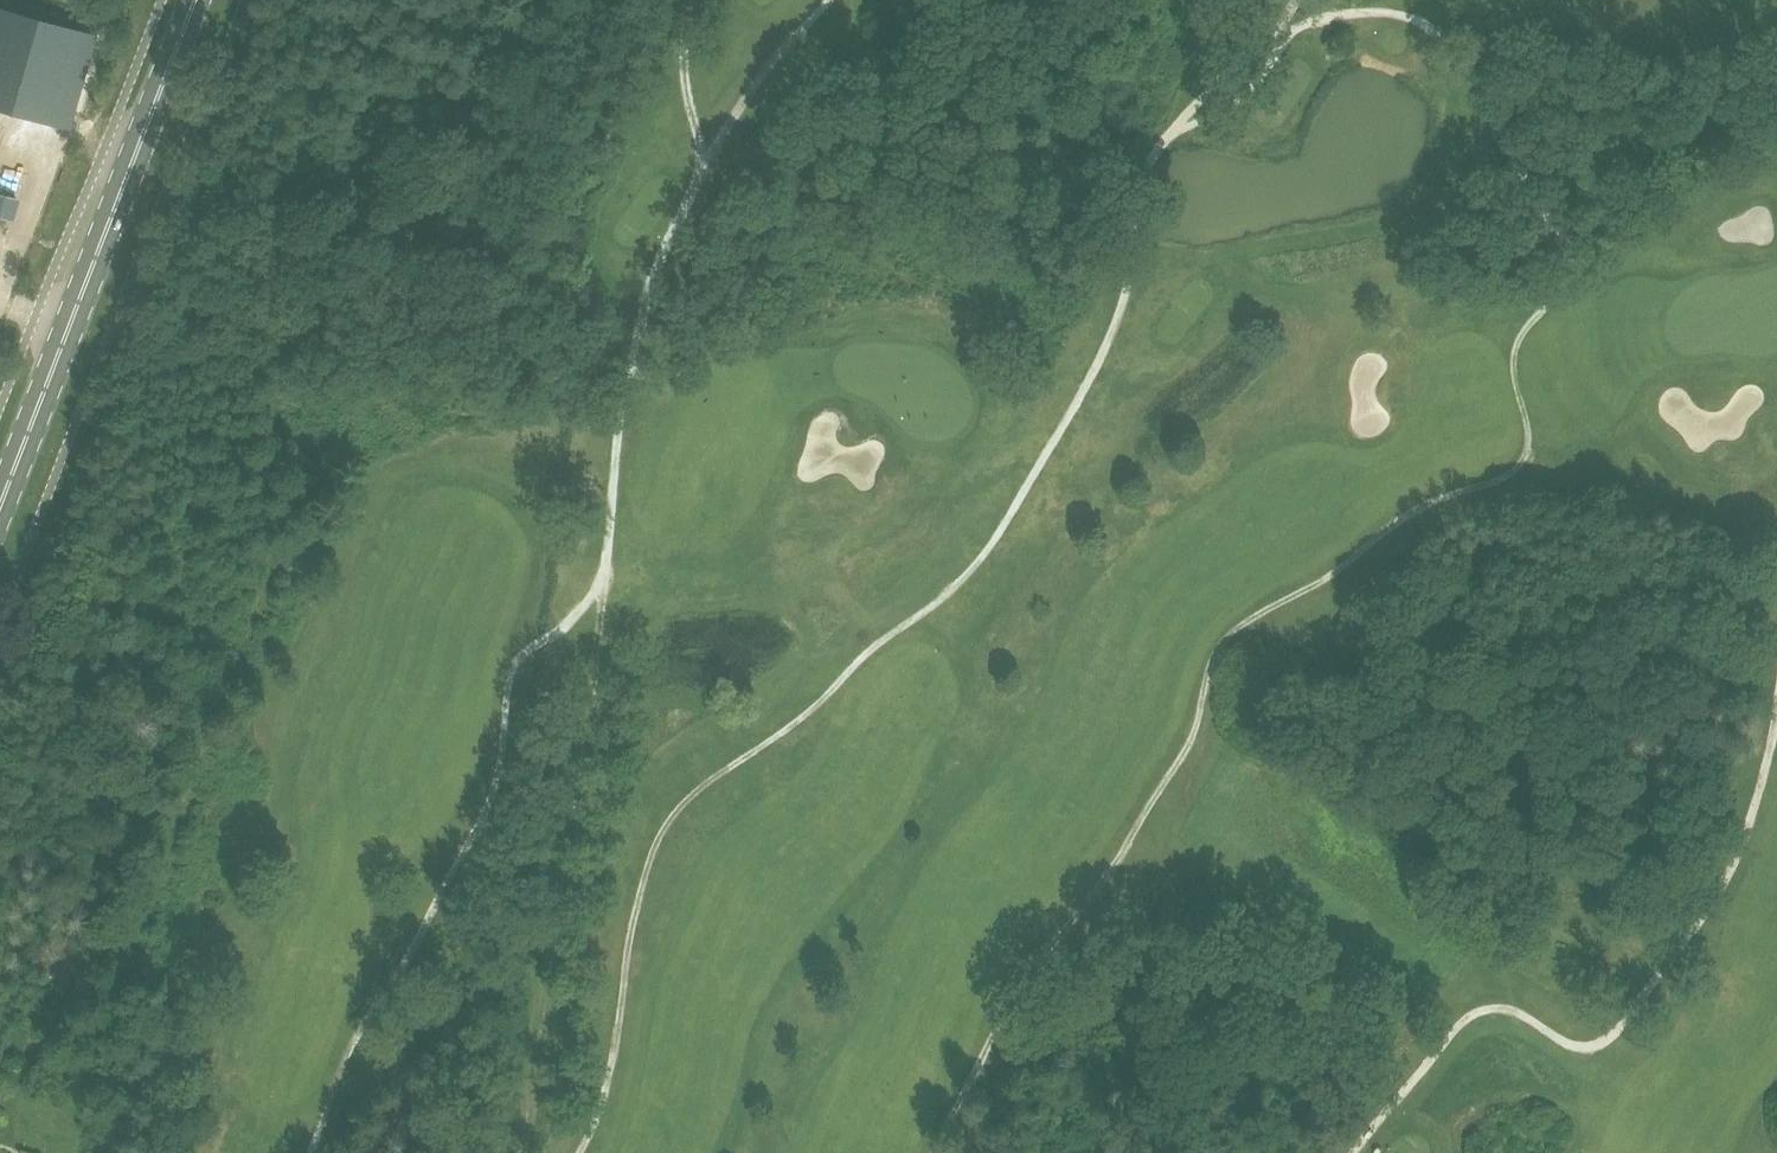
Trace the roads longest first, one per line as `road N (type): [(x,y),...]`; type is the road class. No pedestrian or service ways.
road 1 (primary): [(0,498),(190,0)]

